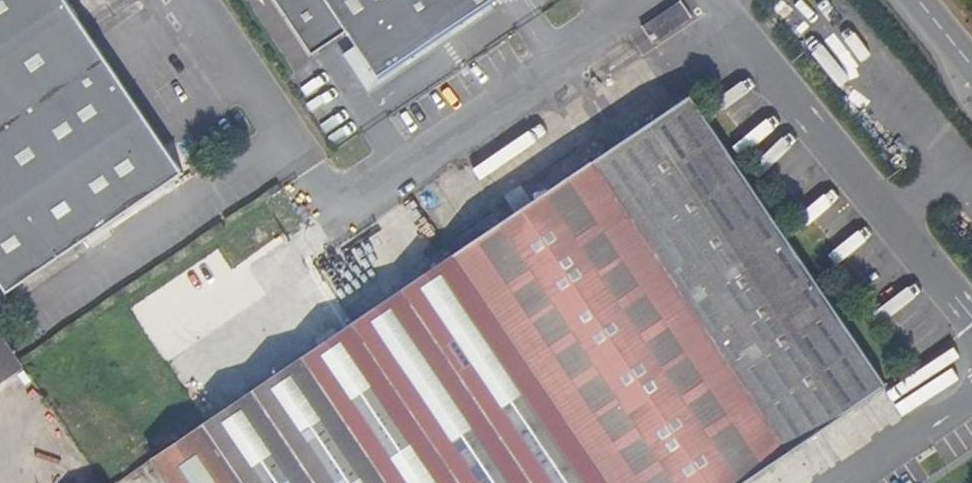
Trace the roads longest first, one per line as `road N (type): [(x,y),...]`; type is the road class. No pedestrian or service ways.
road 1 (unclassified): [(714,0),(971,317)]
road 2 (unclassified): [(342,216),(561,63),(636,0)]
road 3 (unclassified): [(971,394),(843,482)]

